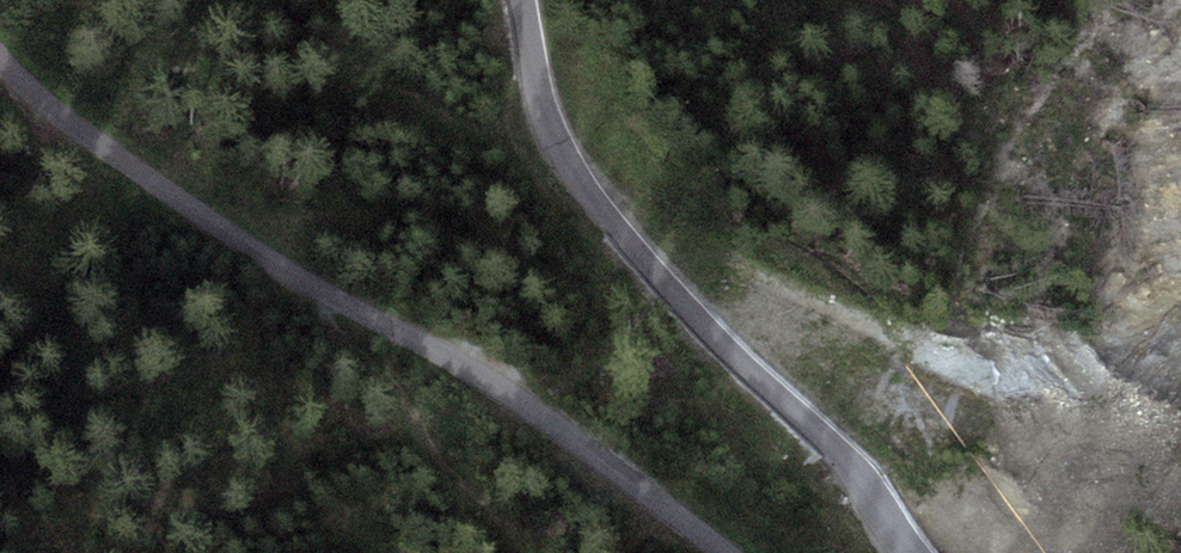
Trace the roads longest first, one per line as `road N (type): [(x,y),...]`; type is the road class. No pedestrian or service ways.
road 1 (unclassified): [(646,238),(745,291),(985,383),(1095,438),(1141,473)]
road 2 (tertiary): [(646,238),(920,552)]
road 3 (track): [(322,293),(336,328),(376,359),(409,404),(432,455),(526,552)]
road 4 (tertiary): [(521,0),(552,135),(594,195),(646,238)]

